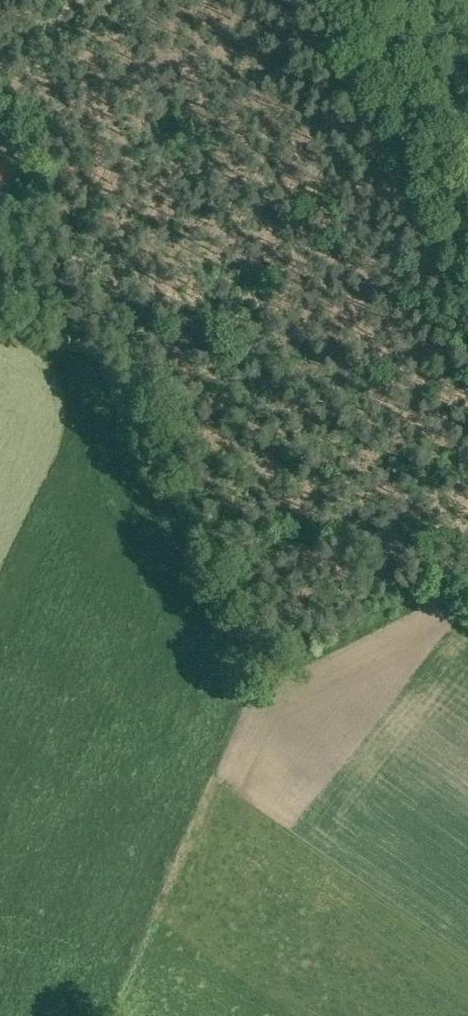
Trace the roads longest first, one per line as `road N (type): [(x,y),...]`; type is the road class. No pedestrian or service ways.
road 1 (secondary): [(467,155),(394,0)]

